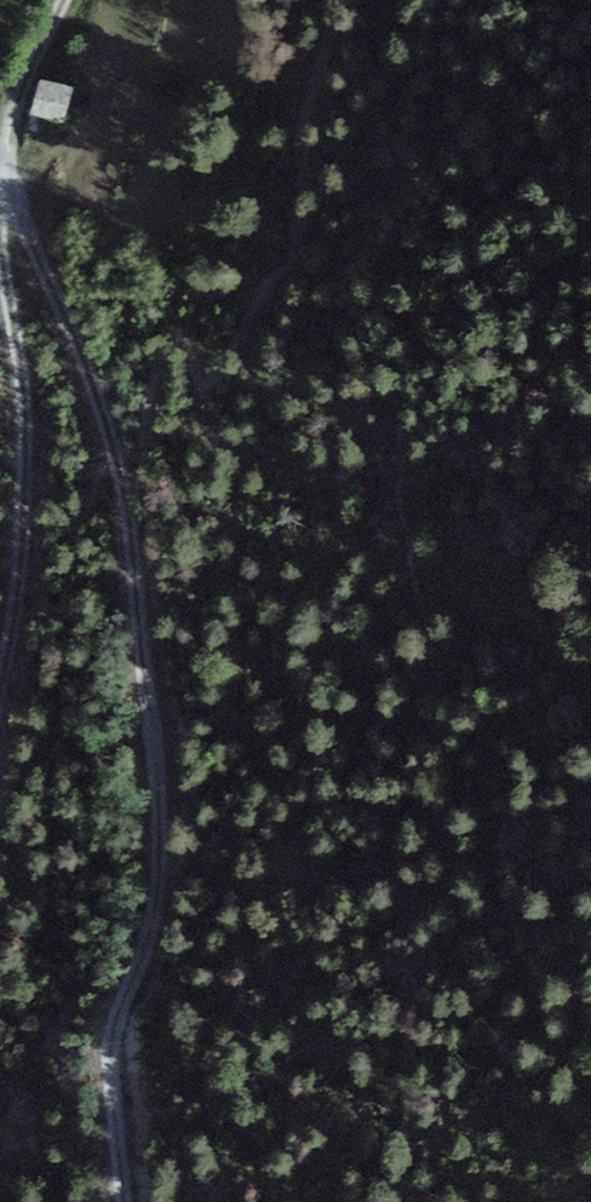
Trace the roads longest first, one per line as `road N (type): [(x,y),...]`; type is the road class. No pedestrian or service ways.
road 1 (track): [(125,461),(142,513),(184,937),(123,1052),(138,1201)]
road 2 (track): [(0,279),(36,519),(0,728)]
road 3 (track): [(8,164),(41,267),(94,369),(125,461)]
road 4 (track): [(74,0),(8,164)]

